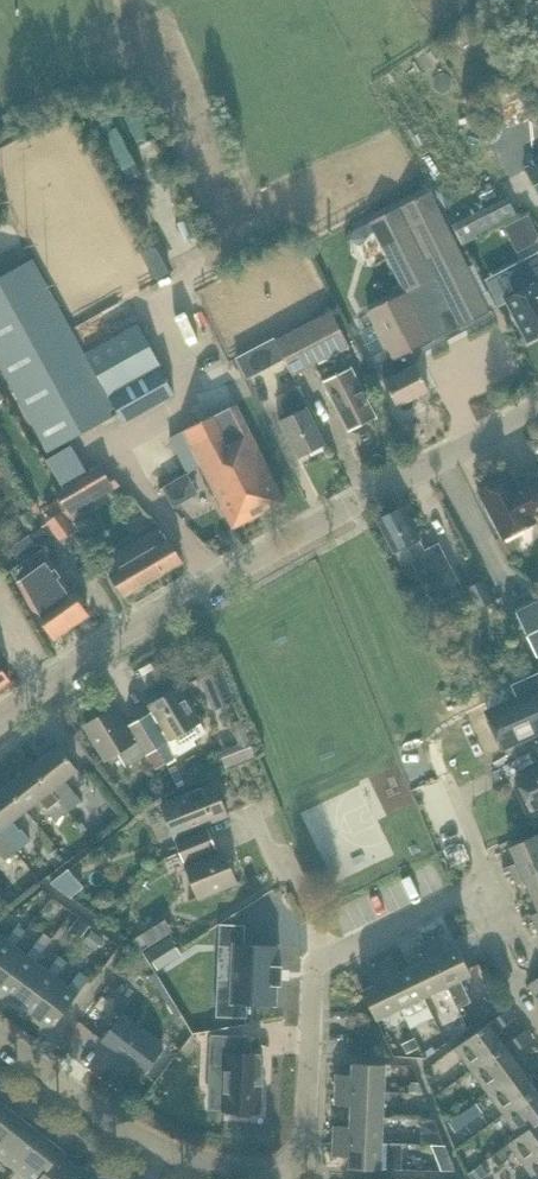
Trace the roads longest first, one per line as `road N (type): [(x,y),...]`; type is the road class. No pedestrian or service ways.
road 1 (tertiary): [(0,717),(66,665),(537,407)]
road 2 (residential): [(280,1178),(163,1155),(0,1034)]
road 3 (residential): [(281,1178),(302,1155),(315,965),(330,958)]
road 4 (residential): [(330,958),(293,871),(276,863),(261,823)]
road 5 (residential): [(330,958),(468,892)]

